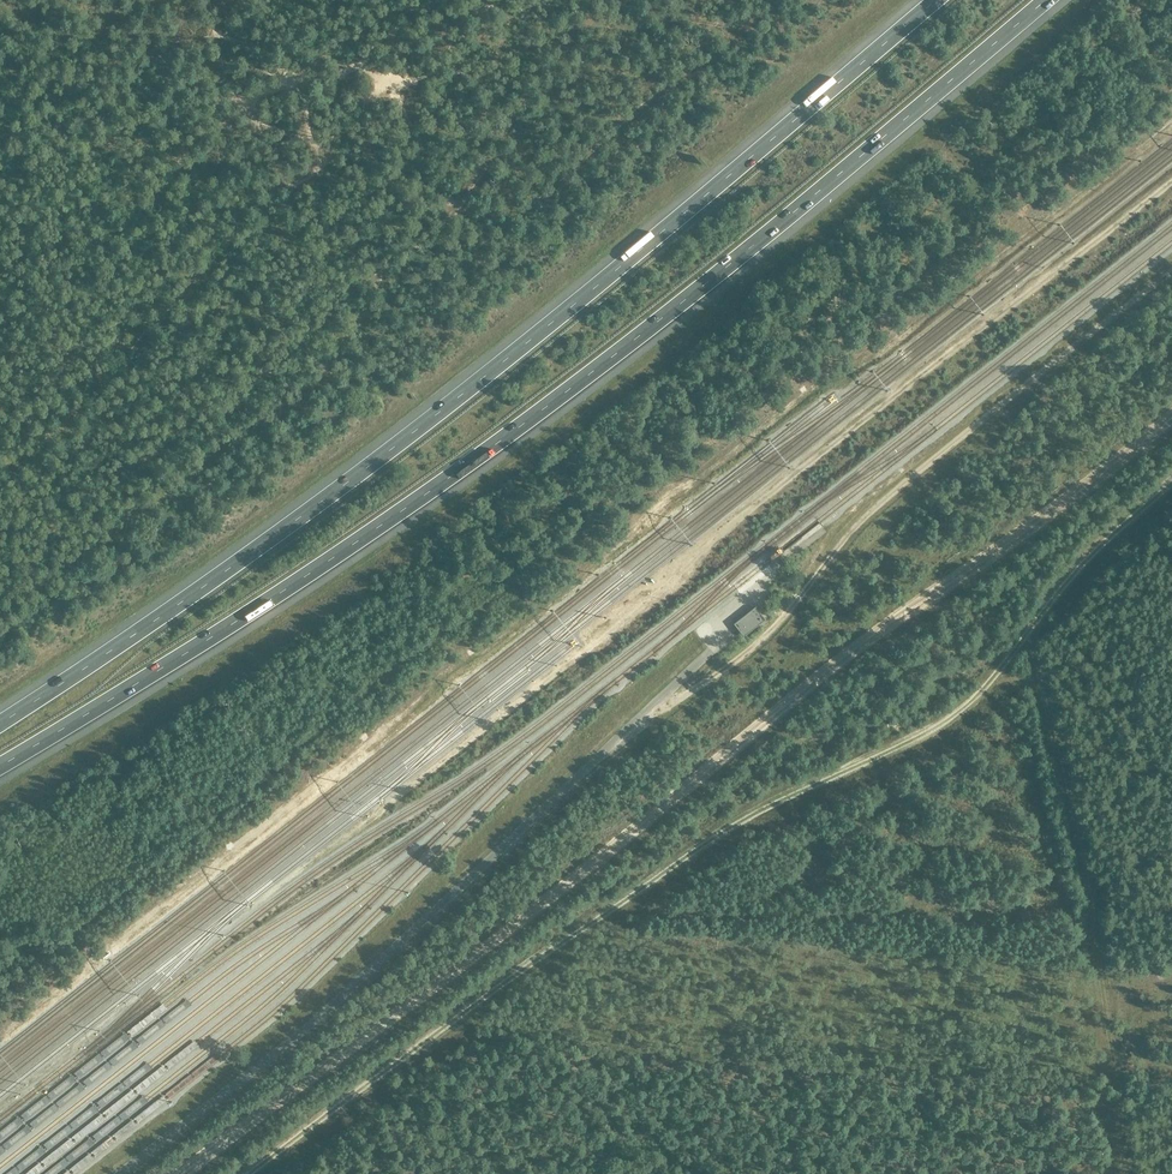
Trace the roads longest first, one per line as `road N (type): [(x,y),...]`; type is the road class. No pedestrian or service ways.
road 1 (motorway): [(0,767),(278,596),(528,422),(1048,0)]
road 2 (motorway): [(936,0),(481,379),(250,553),(0,723)]
road 3 (track): [(1171,185),(384,810)]
road 4 (track): [(625,733),(754,646),(879,506),(1171,273)]

